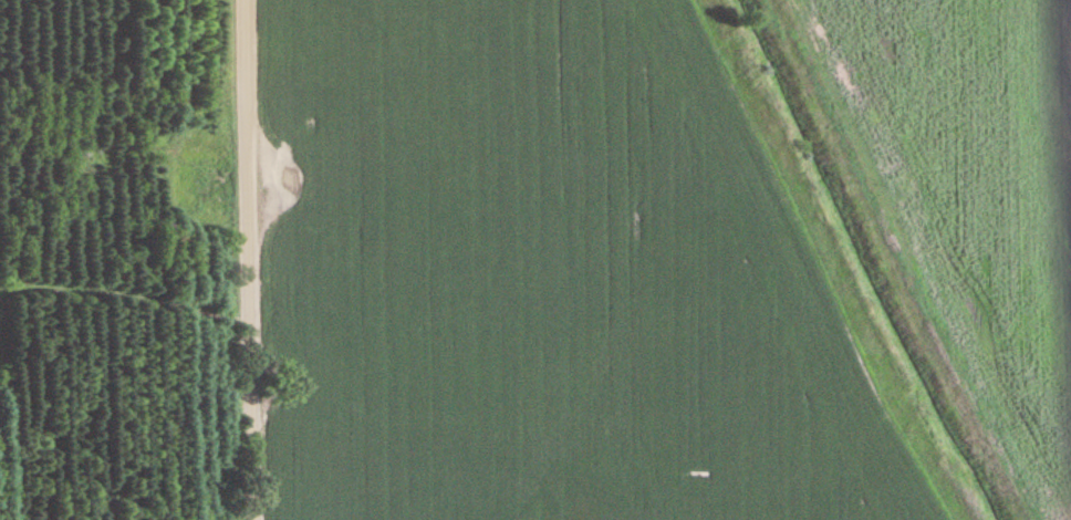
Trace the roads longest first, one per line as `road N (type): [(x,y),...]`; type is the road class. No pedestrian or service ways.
road 1 (residential): [(255,519),(245,0)]

